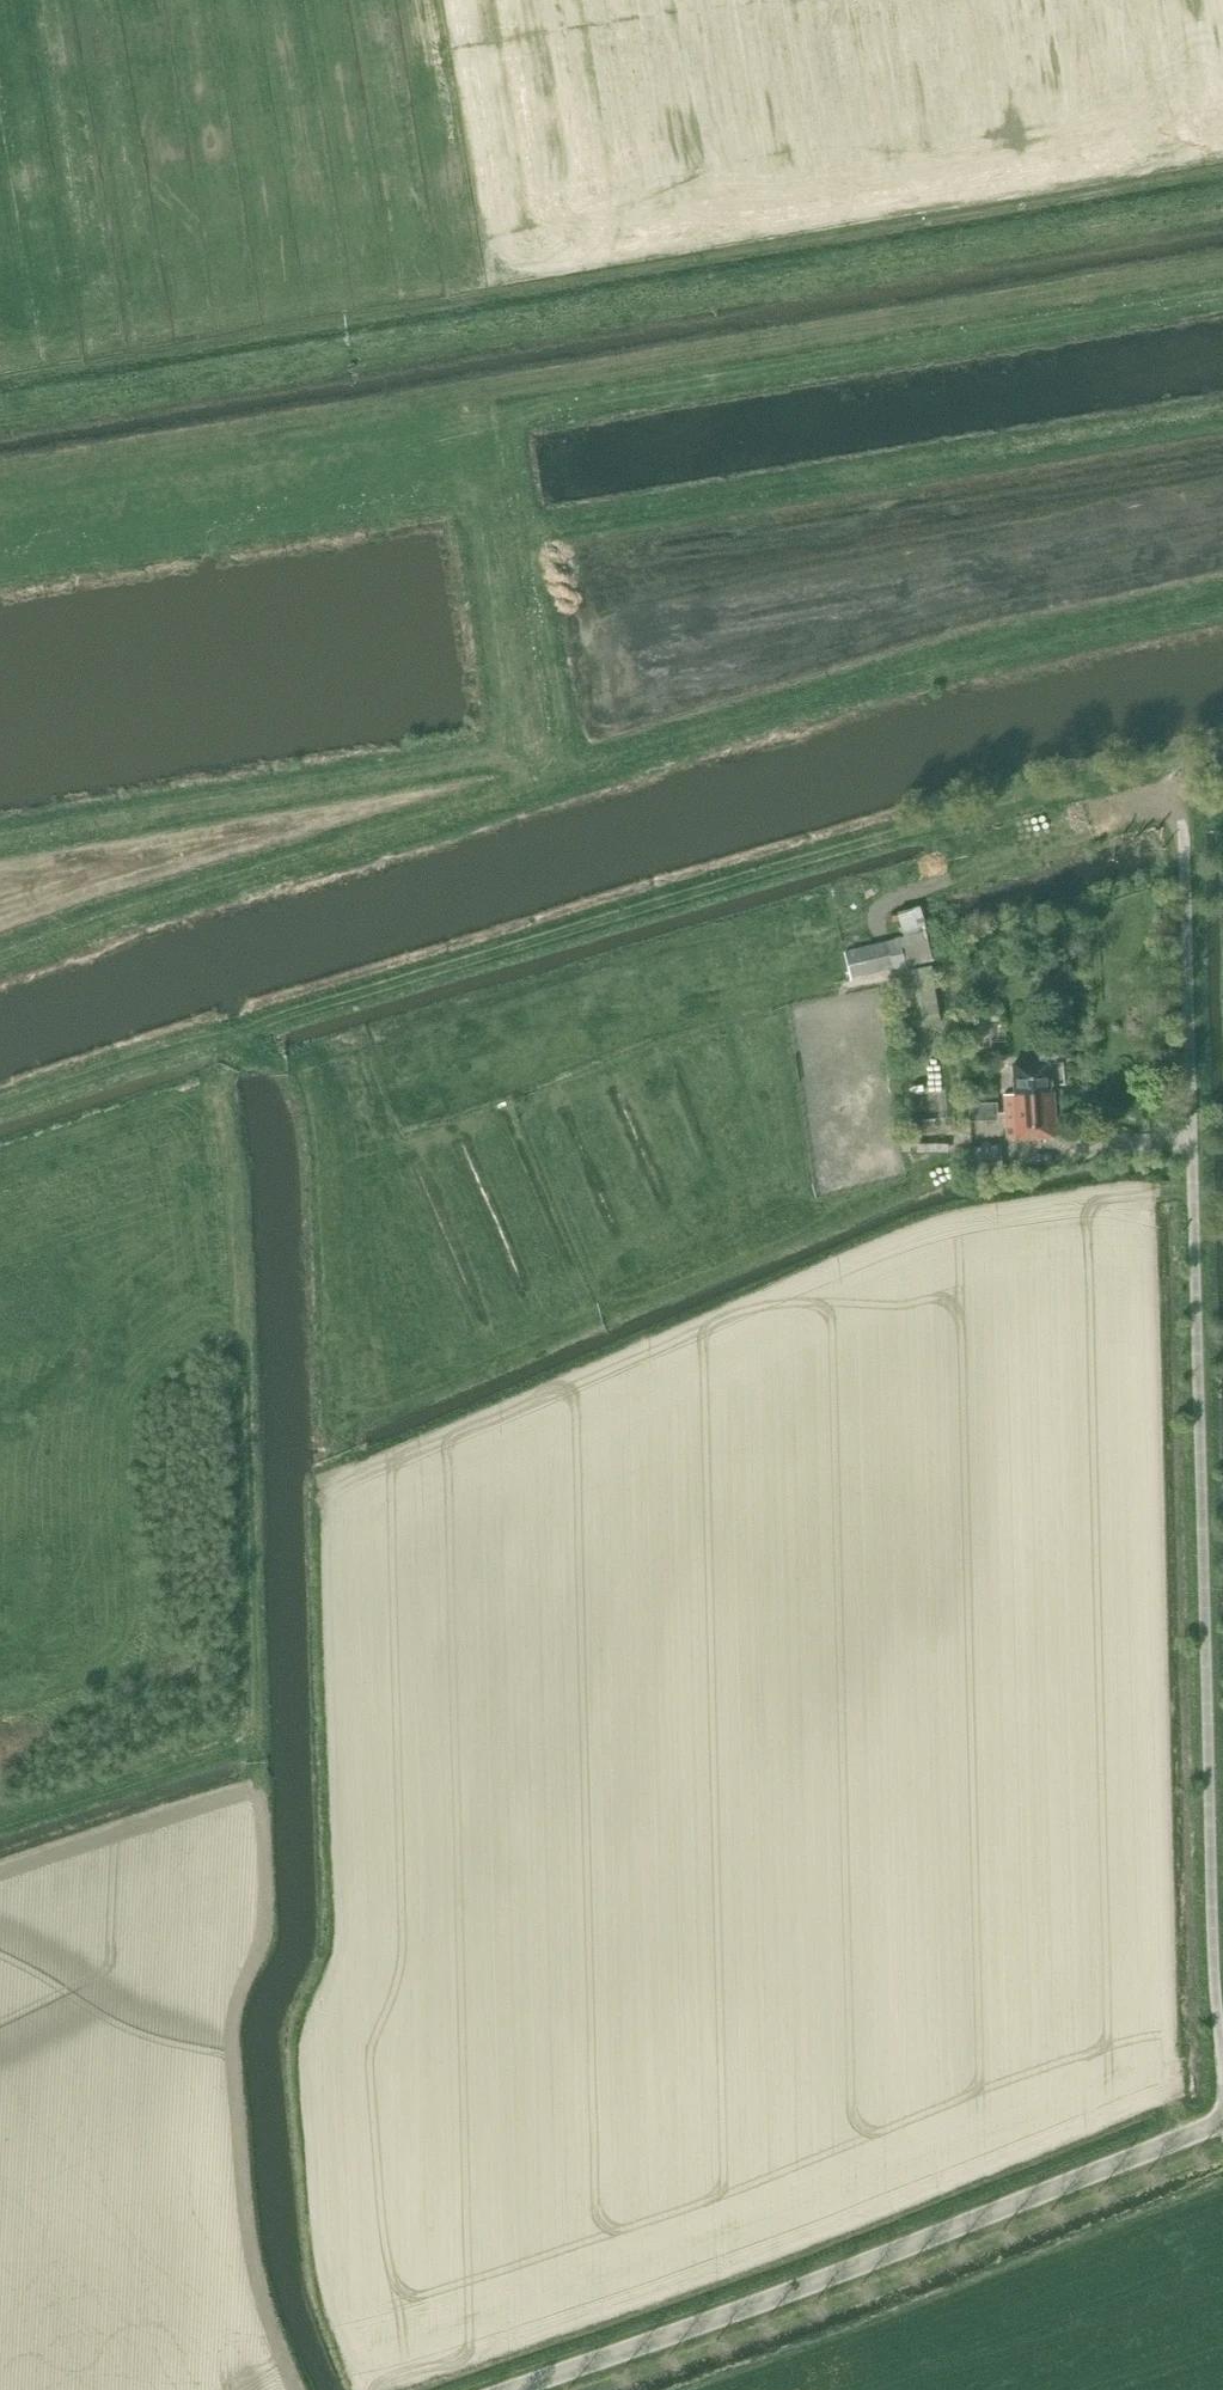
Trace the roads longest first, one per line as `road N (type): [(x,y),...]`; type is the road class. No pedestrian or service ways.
road 1 (tertiary): [(504,2389),(1222,2123)]

